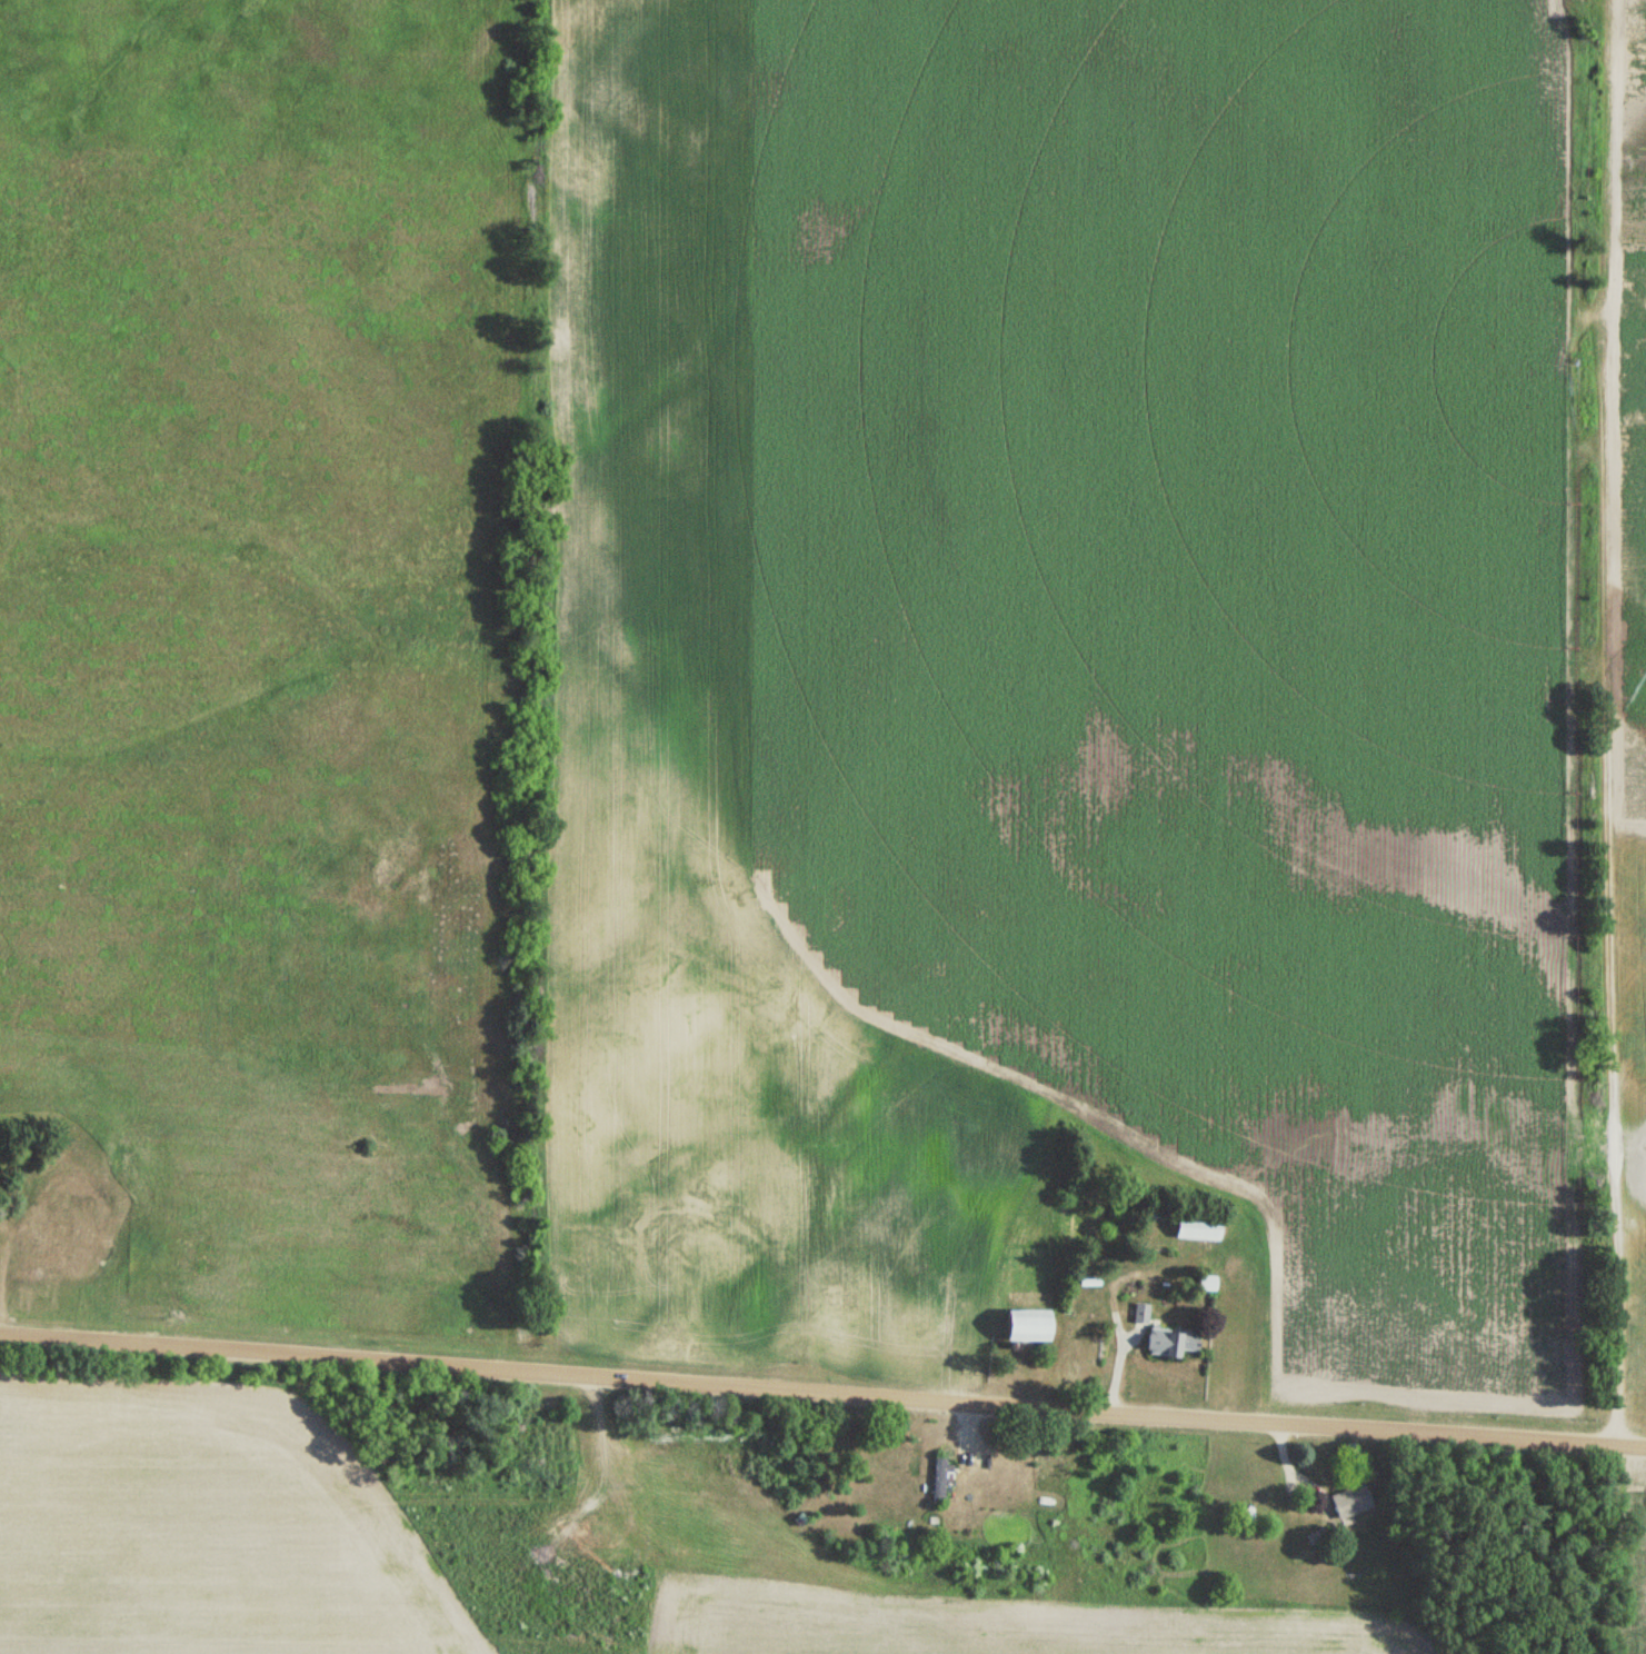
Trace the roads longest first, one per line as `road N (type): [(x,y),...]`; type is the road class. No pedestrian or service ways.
road 1 (residential): [(0,1337),(1645,1450)]

